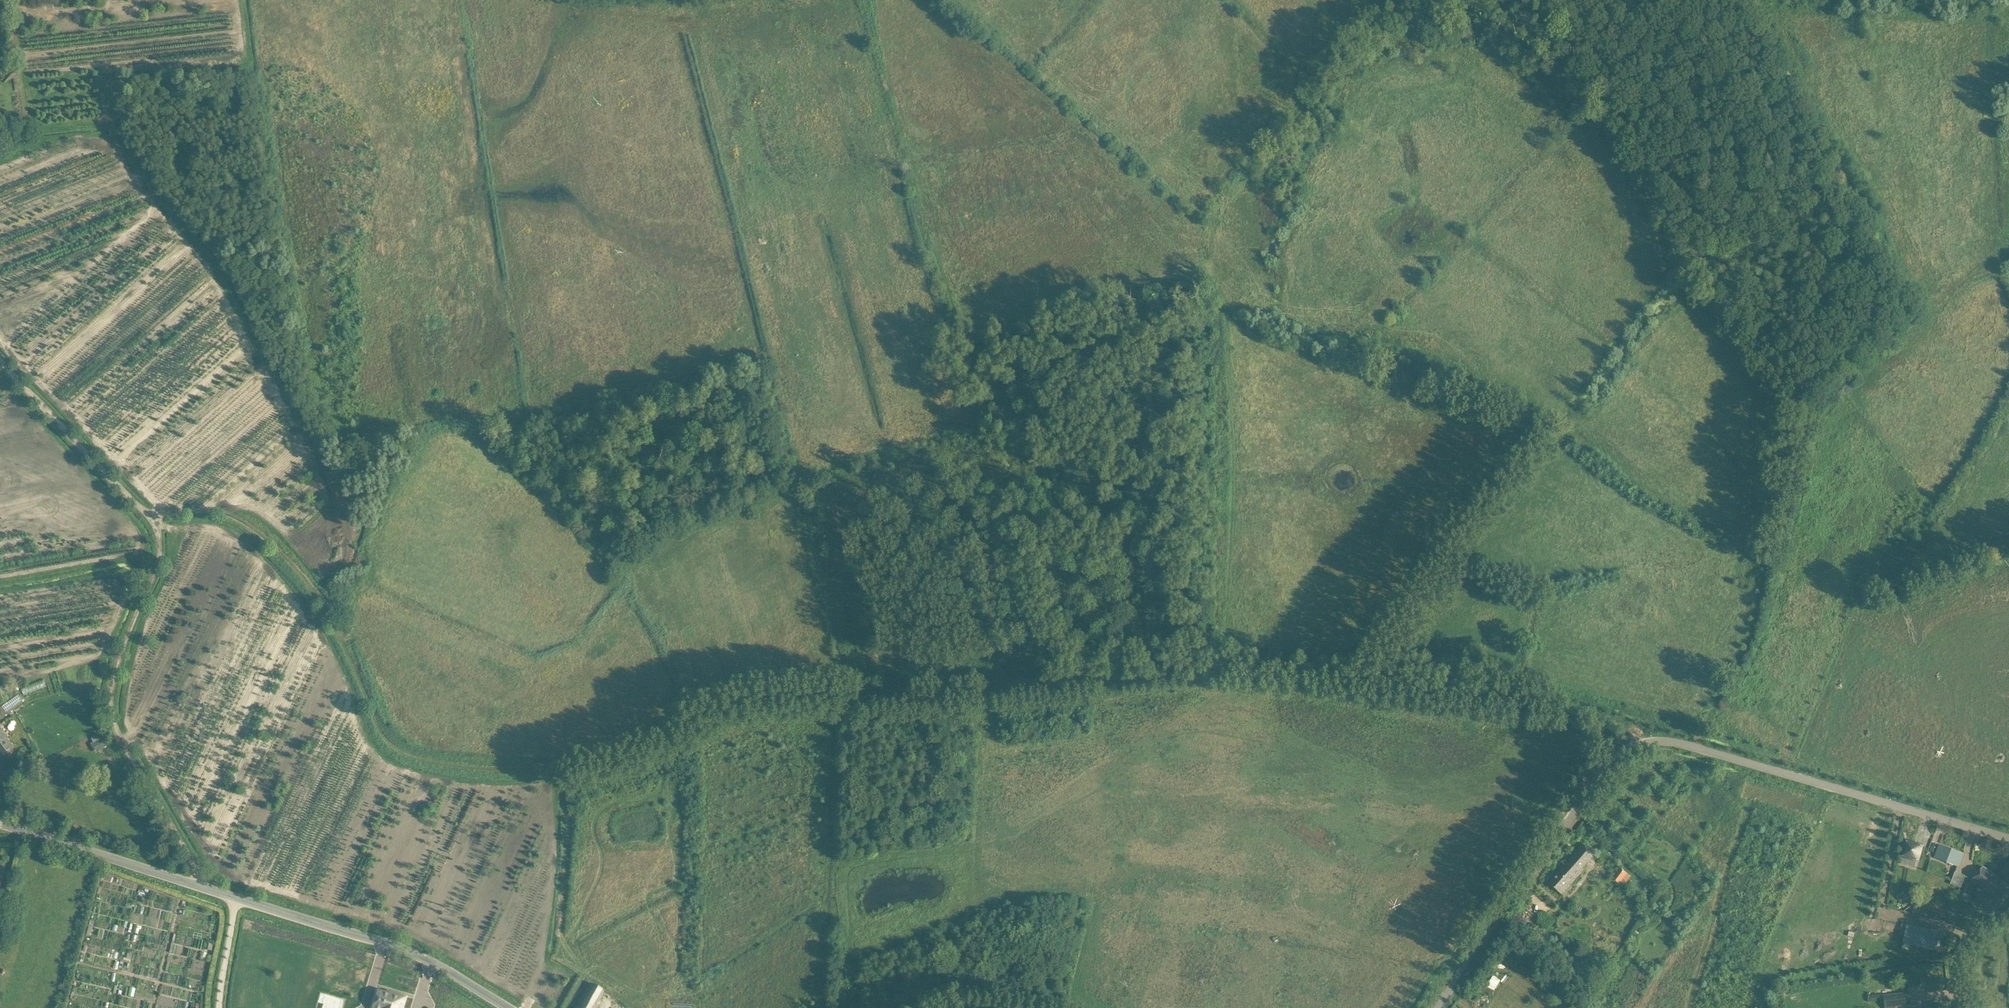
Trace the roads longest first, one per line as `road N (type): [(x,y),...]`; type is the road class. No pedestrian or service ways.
road 1 (track): [(1649,741),(1541,704),(1361,679),(1171,668),(948,695),(766,700),(584,763),(499,770),(431,762),(404,756),(383,739),(335,630),(272,545),(216,512),(154,517)]
road 2 (tertiary): [(1442,1007),(1602,774),(1628,748),(1649,741),(1680,743),(2008,837)]
road 3 (tertiary): [(508,1007),(415,954),(0,820)]
road 4 (track): [(198,885),(113,722),(107,692),(161,548),(154,517)]
road 5 (track): [(154,517),(0,364)]

